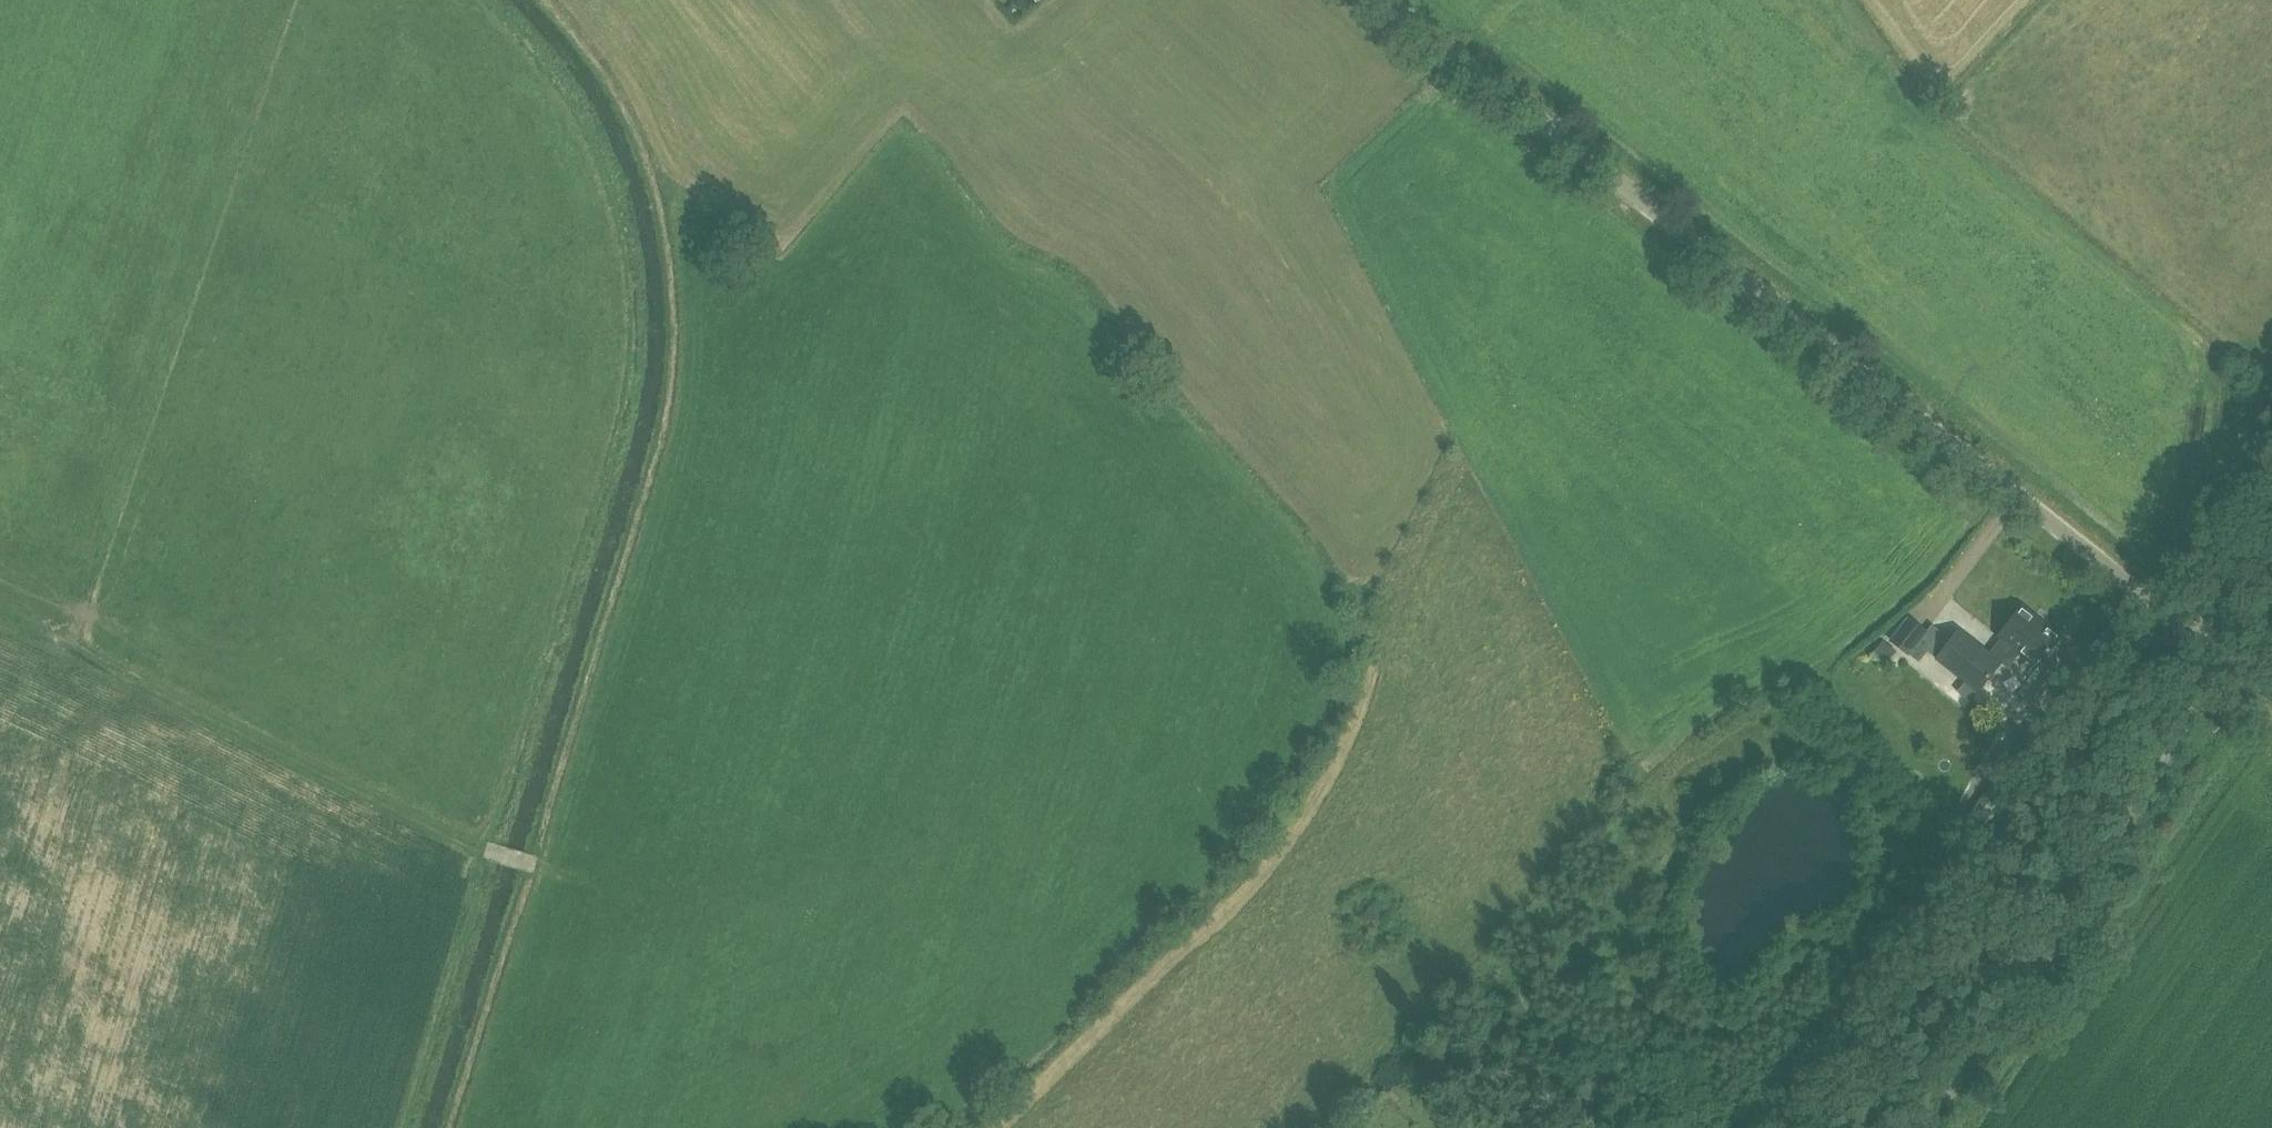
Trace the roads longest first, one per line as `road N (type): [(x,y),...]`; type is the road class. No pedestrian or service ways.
road 1 (unclassified): [(2213,655),(1392,0)]
road 2 (unclassified): [(2213,655),(2173,747),(2020,993),(1924,1127)]

